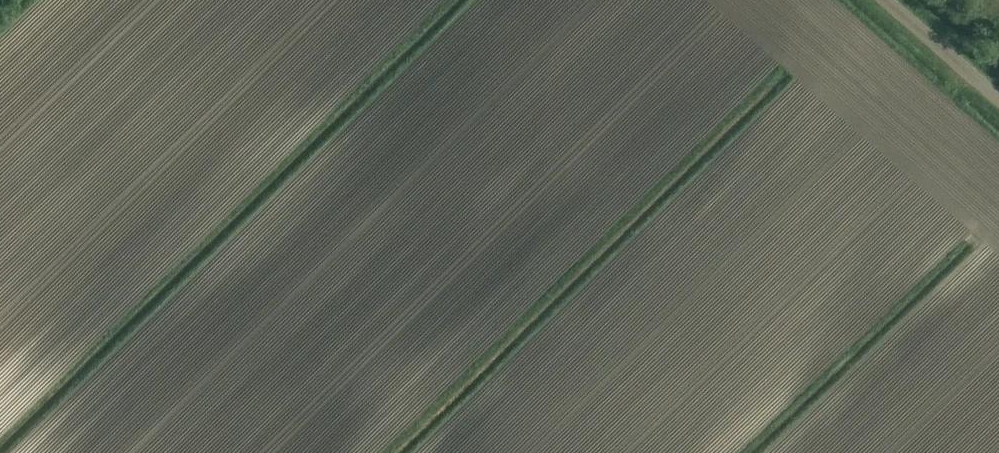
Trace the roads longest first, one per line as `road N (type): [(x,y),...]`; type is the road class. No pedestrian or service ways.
road 1 (unclassified): [(998,98),(887,0)]

